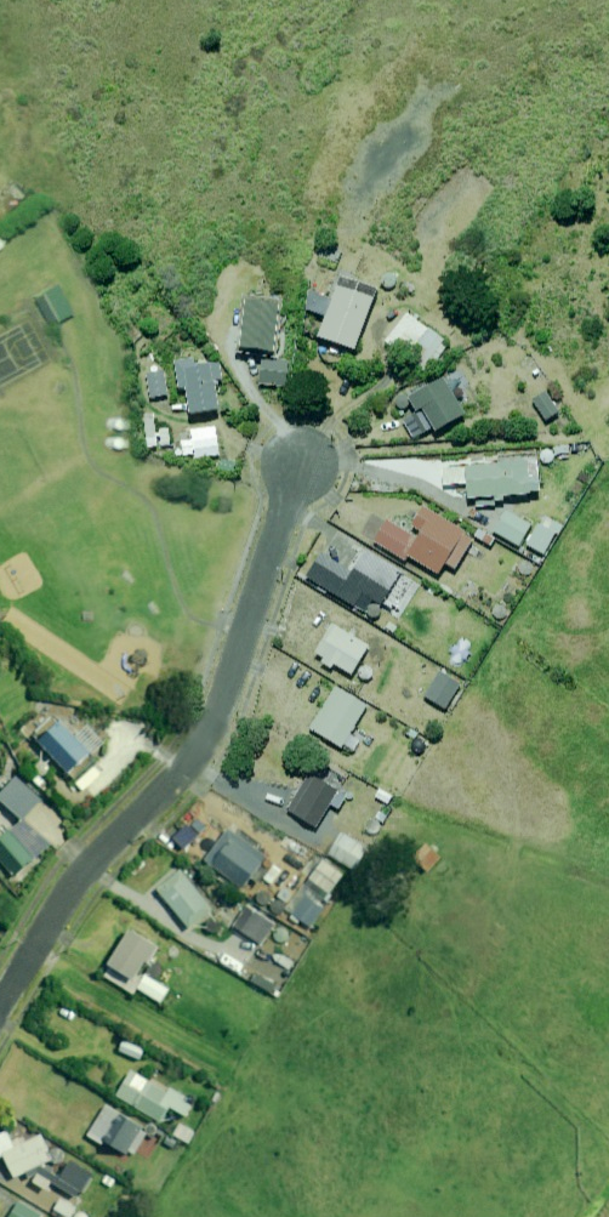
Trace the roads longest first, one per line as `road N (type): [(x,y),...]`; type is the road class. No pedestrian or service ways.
road 1 (residential): [(0,1002),(78,877),(200,749),(300,467)]
road 2 (track): [(608,401),(589,435),(300,467)]

